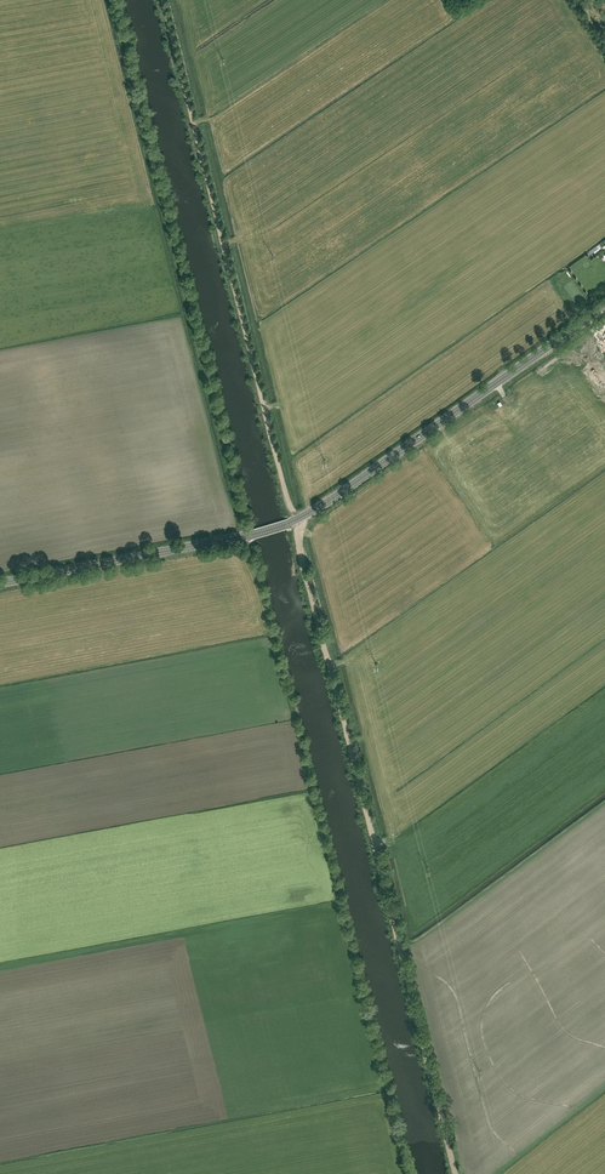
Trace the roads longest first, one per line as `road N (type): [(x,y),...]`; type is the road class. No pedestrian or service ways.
road 1 (tertiary): [(0,584),(296,520),(604,306)]
road 2 (track): [(296,520),(455,1173)]
road 3 (track): [(163,0),(296,520)]

